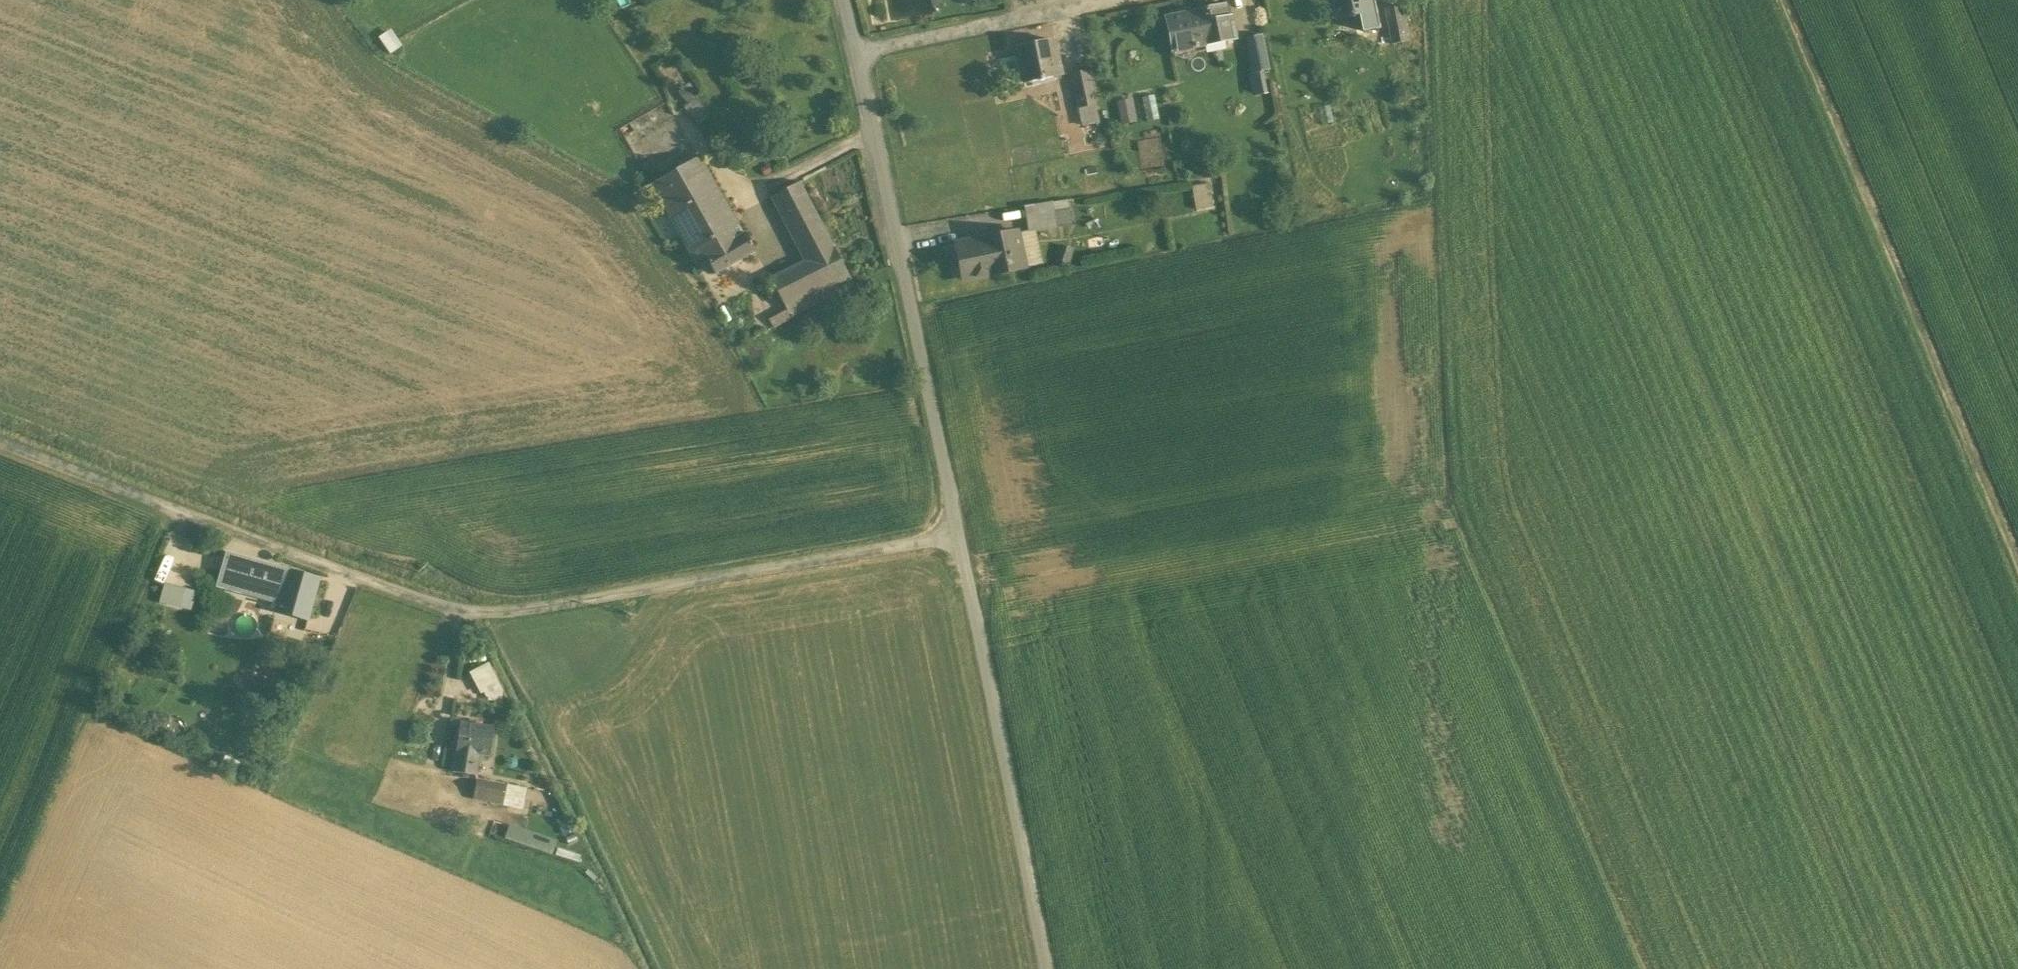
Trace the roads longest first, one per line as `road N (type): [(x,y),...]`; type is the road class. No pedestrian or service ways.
road 1 (unclassified): [(0,441),(447,610),(494,612),(959,536)]
road 2 (track): [(1788,0),(2017,550)]
road 3 (unclassified): [(959,536),(858,52)]
road 4 (unclassified): [(1043,968),(959,536)]
road 5 (unclassified): [(858,52),(1105,0)]

